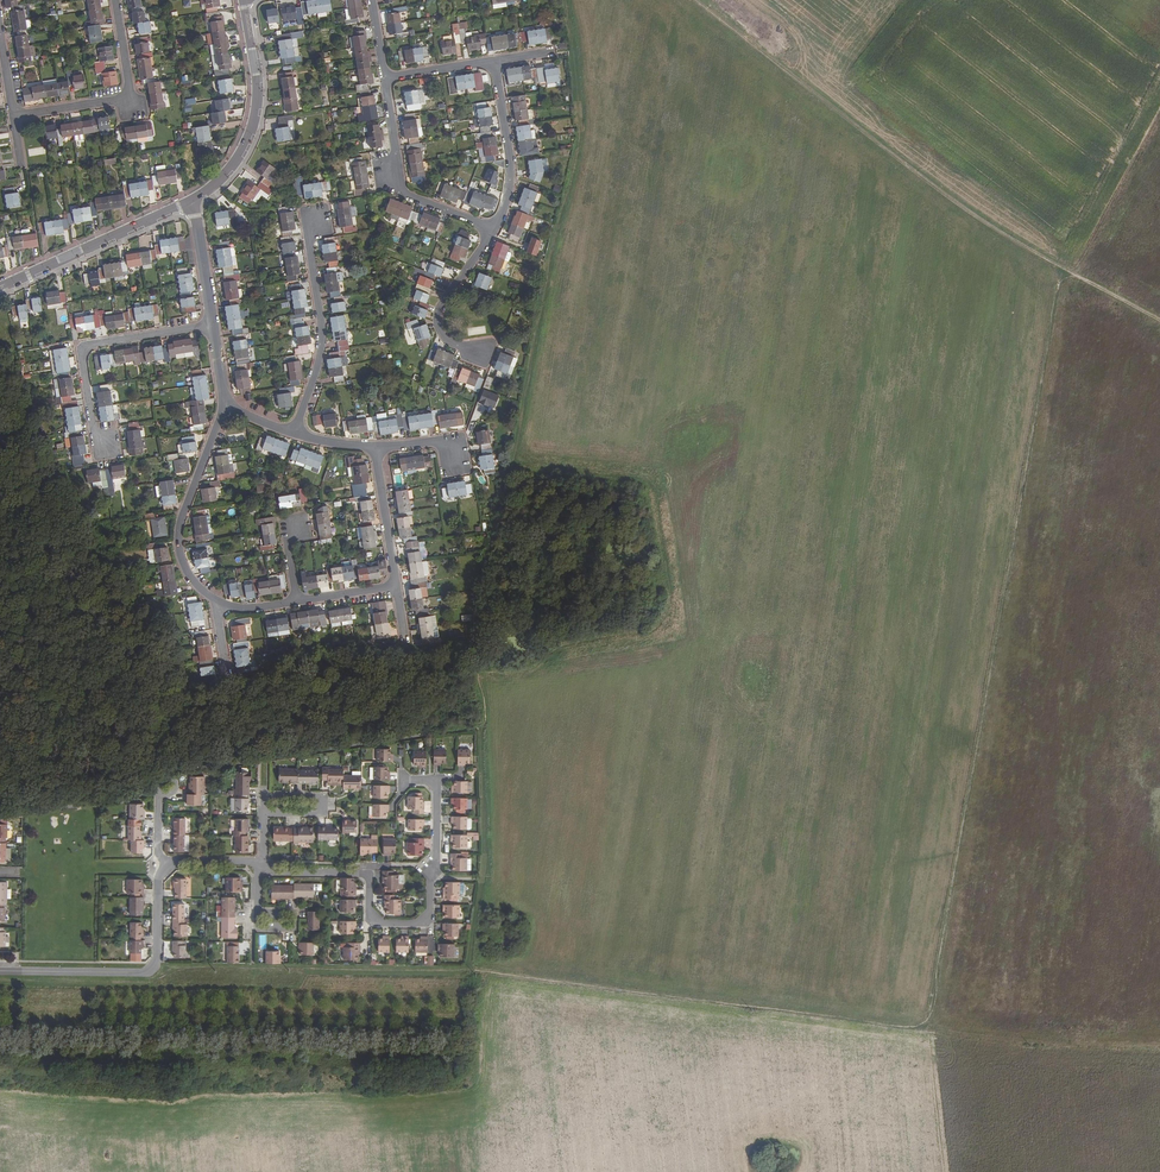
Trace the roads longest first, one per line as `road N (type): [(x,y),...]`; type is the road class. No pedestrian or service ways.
road 1 (track): [(564,0),(579,130),(477,613),(484,860),(467,970)]
road 2 (track): [(0,981),(148,983),(193,968),(467,970),(908,1027)]
road 3 (track): [(908,1027),(927,1020),(935,1003),(1058,284),(1074,275),(1159,320)]
road 4 (track): [(478,678),(528,672),(559,643),(653,625),(669,609),(669,566),(651,480),(512,461)]
road 5 (track): [(1074,275),(963,208),(694,0)]
road 6 (residential): [(264,861),(276,872),(367,874),(373,919),(423,920),(437,791),(430,780),(404,780)]
road 7 (residential): [(0,971),(151,971),(166,862)]
road 8 (track): [(908,1027),(1159,1045)]
road 9 (residential): [(214,326),(84,350),(94,431),(106,444)]
road 10 (tertiary): [(244,0),(257,77),(254,122),(232,167),(192,201)]
road 11 (residential): [(217,601),(185,569),(179,533),(226,398)]
road 12 (residential): [(13,117),(131,98),(116,0)]
road 13 (residential): [(295,433),(322,345),(309,240),(316,221)]
road 14 (residential): [(384,77),(396,153),(391,177),(406,194),(493,228)]
road 15 (tertiary): [(192,201),(0,287)]
road 16 (residential): [(493,228),(510,160),(494,61)]
road 17 (residential): [(482,352),(447,338),(438,323),(493,228)]
road 18 (residential): [(375,447),(396,586)]
road 19 (residential): [(264,812),(323,813),(323,796),(264,796)]
road 20 (residential): [(192,201),(214,326)]

